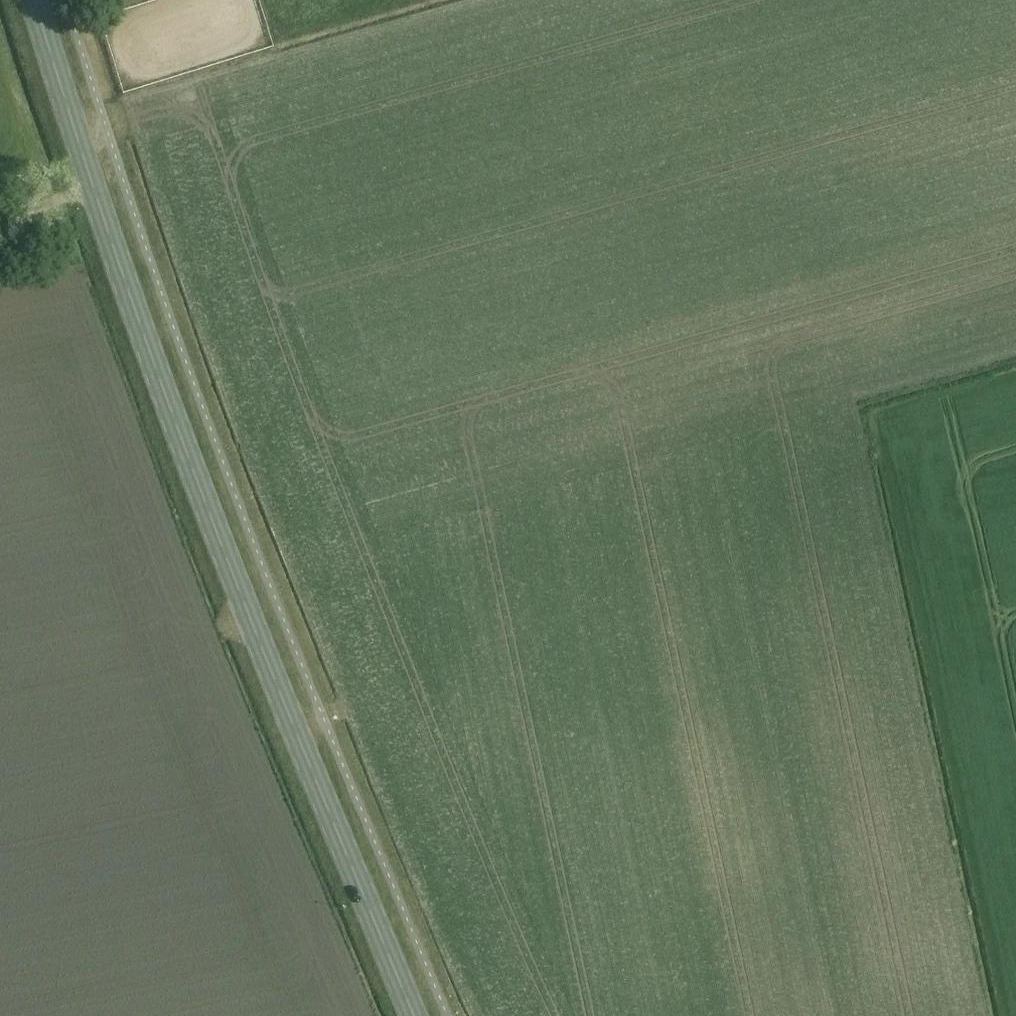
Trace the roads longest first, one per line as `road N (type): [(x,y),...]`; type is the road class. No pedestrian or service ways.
road 1 (secondary): [(414,1015),(151,348),(93,192),(36,0)]
road 2 (track): [(0,218),(124,181)]

